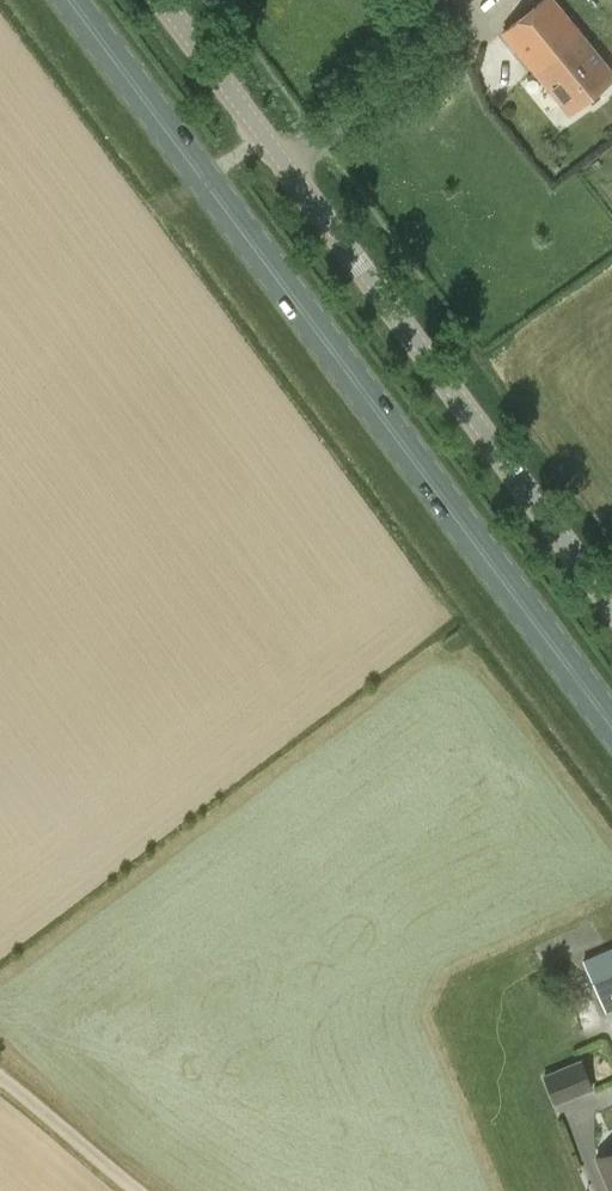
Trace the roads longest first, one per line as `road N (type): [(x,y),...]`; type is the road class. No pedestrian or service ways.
road 1 (primary): [(611,727),(201,178)]
road 2 (unclassified): [(611,607),(261,134)]
road 3 (primary): [(201,178),(63,0)]
road 4 (unclassified): [(137,1190),(0,1076)]
road 5 (unclassified): [(261,134),(163,0)]

